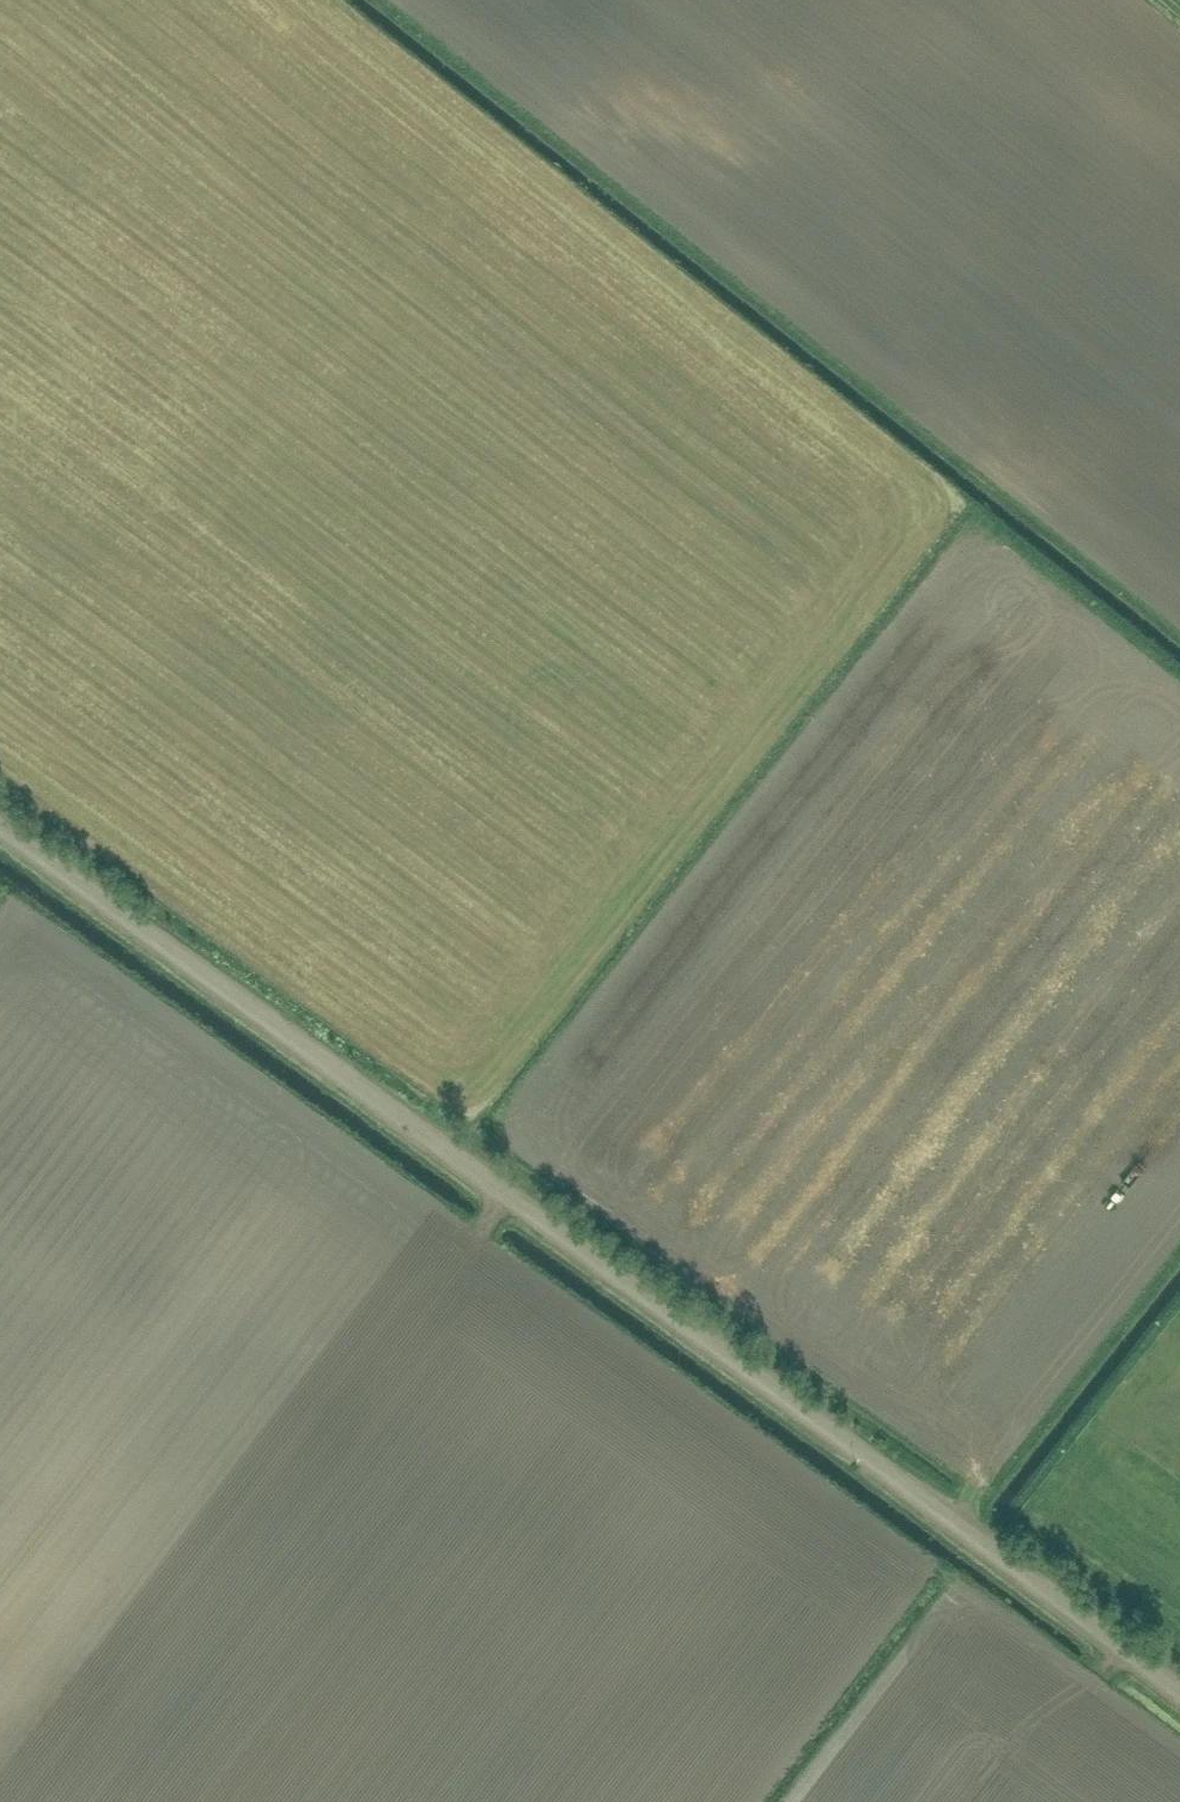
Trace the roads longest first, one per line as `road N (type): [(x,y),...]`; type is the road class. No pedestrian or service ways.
road 1 (unclassified): [(1179,1695),(0,828)]

